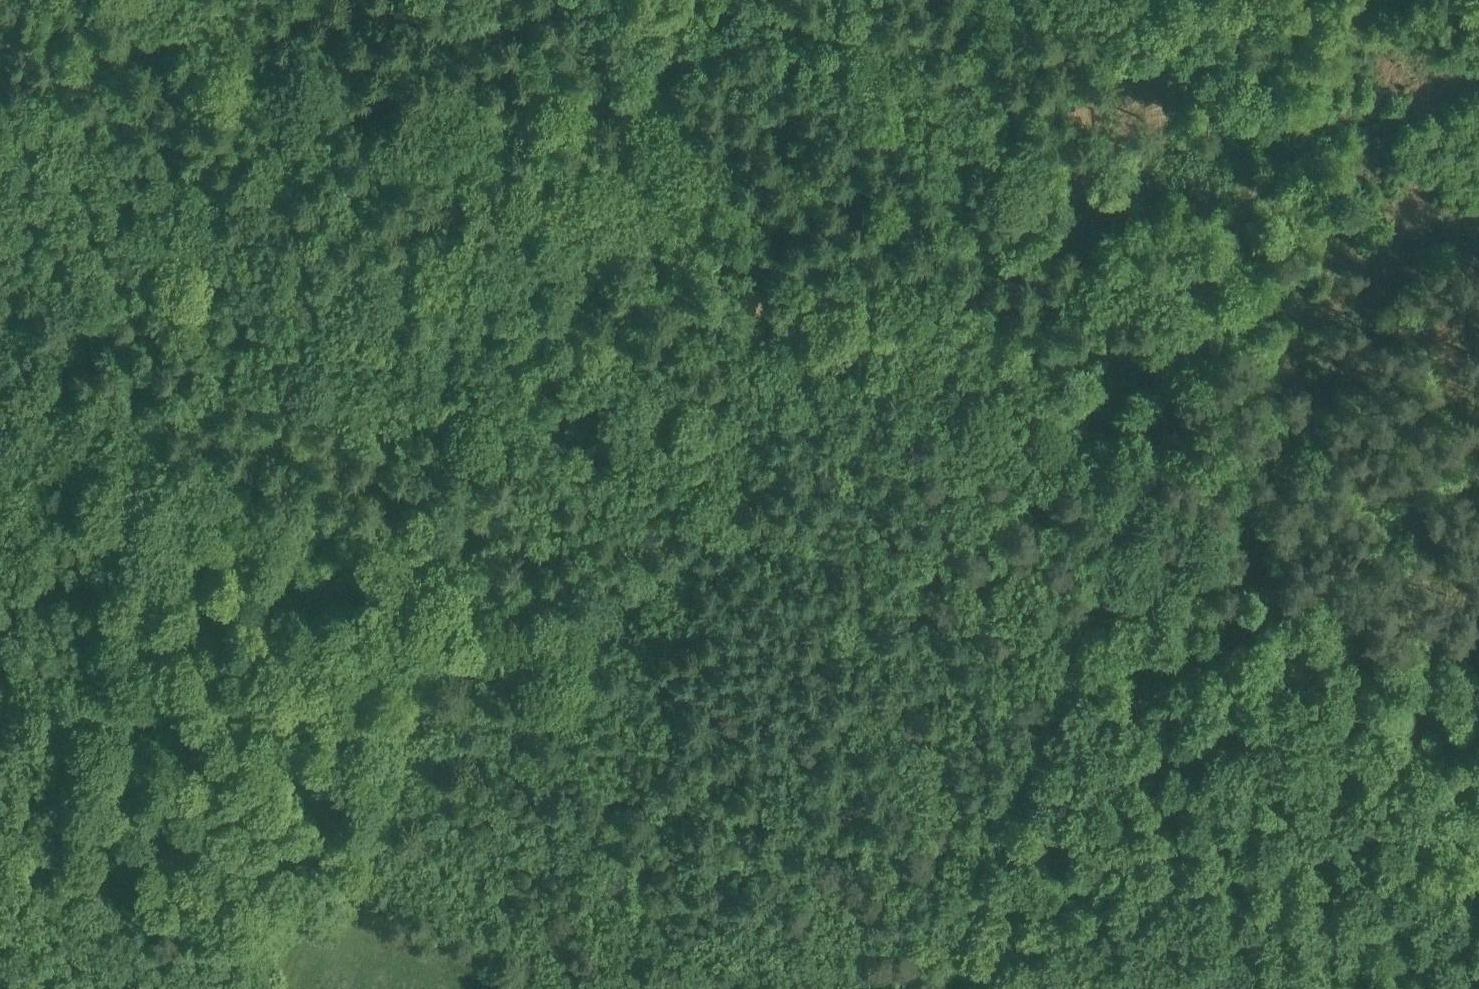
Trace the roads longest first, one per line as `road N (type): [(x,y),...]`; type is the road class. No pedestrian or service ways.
road 1 (track): [(946,988),(1336,0)]

